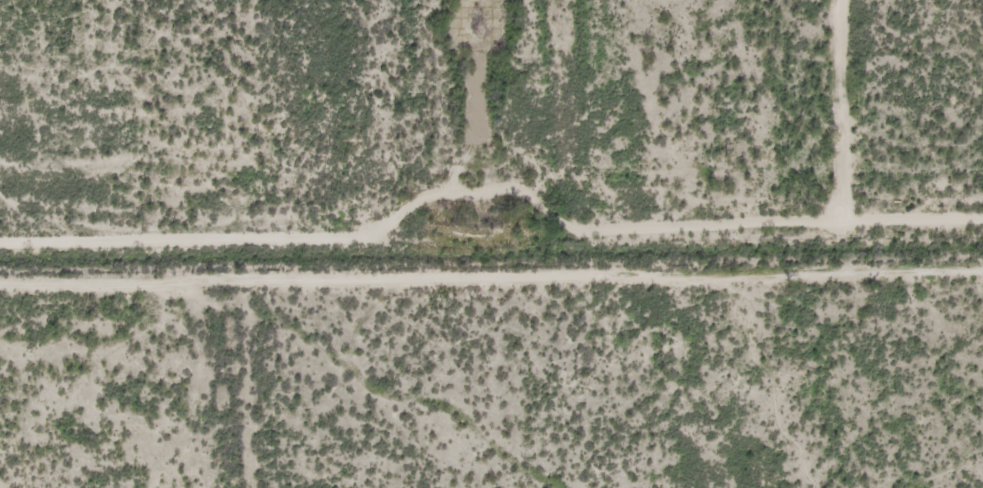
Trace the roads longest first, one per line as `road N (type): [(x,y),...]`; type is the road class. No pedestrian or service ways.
road 1 (residential): [(419,285),(364,324),(361,356),(393,397),(462,403),(565,487)]

